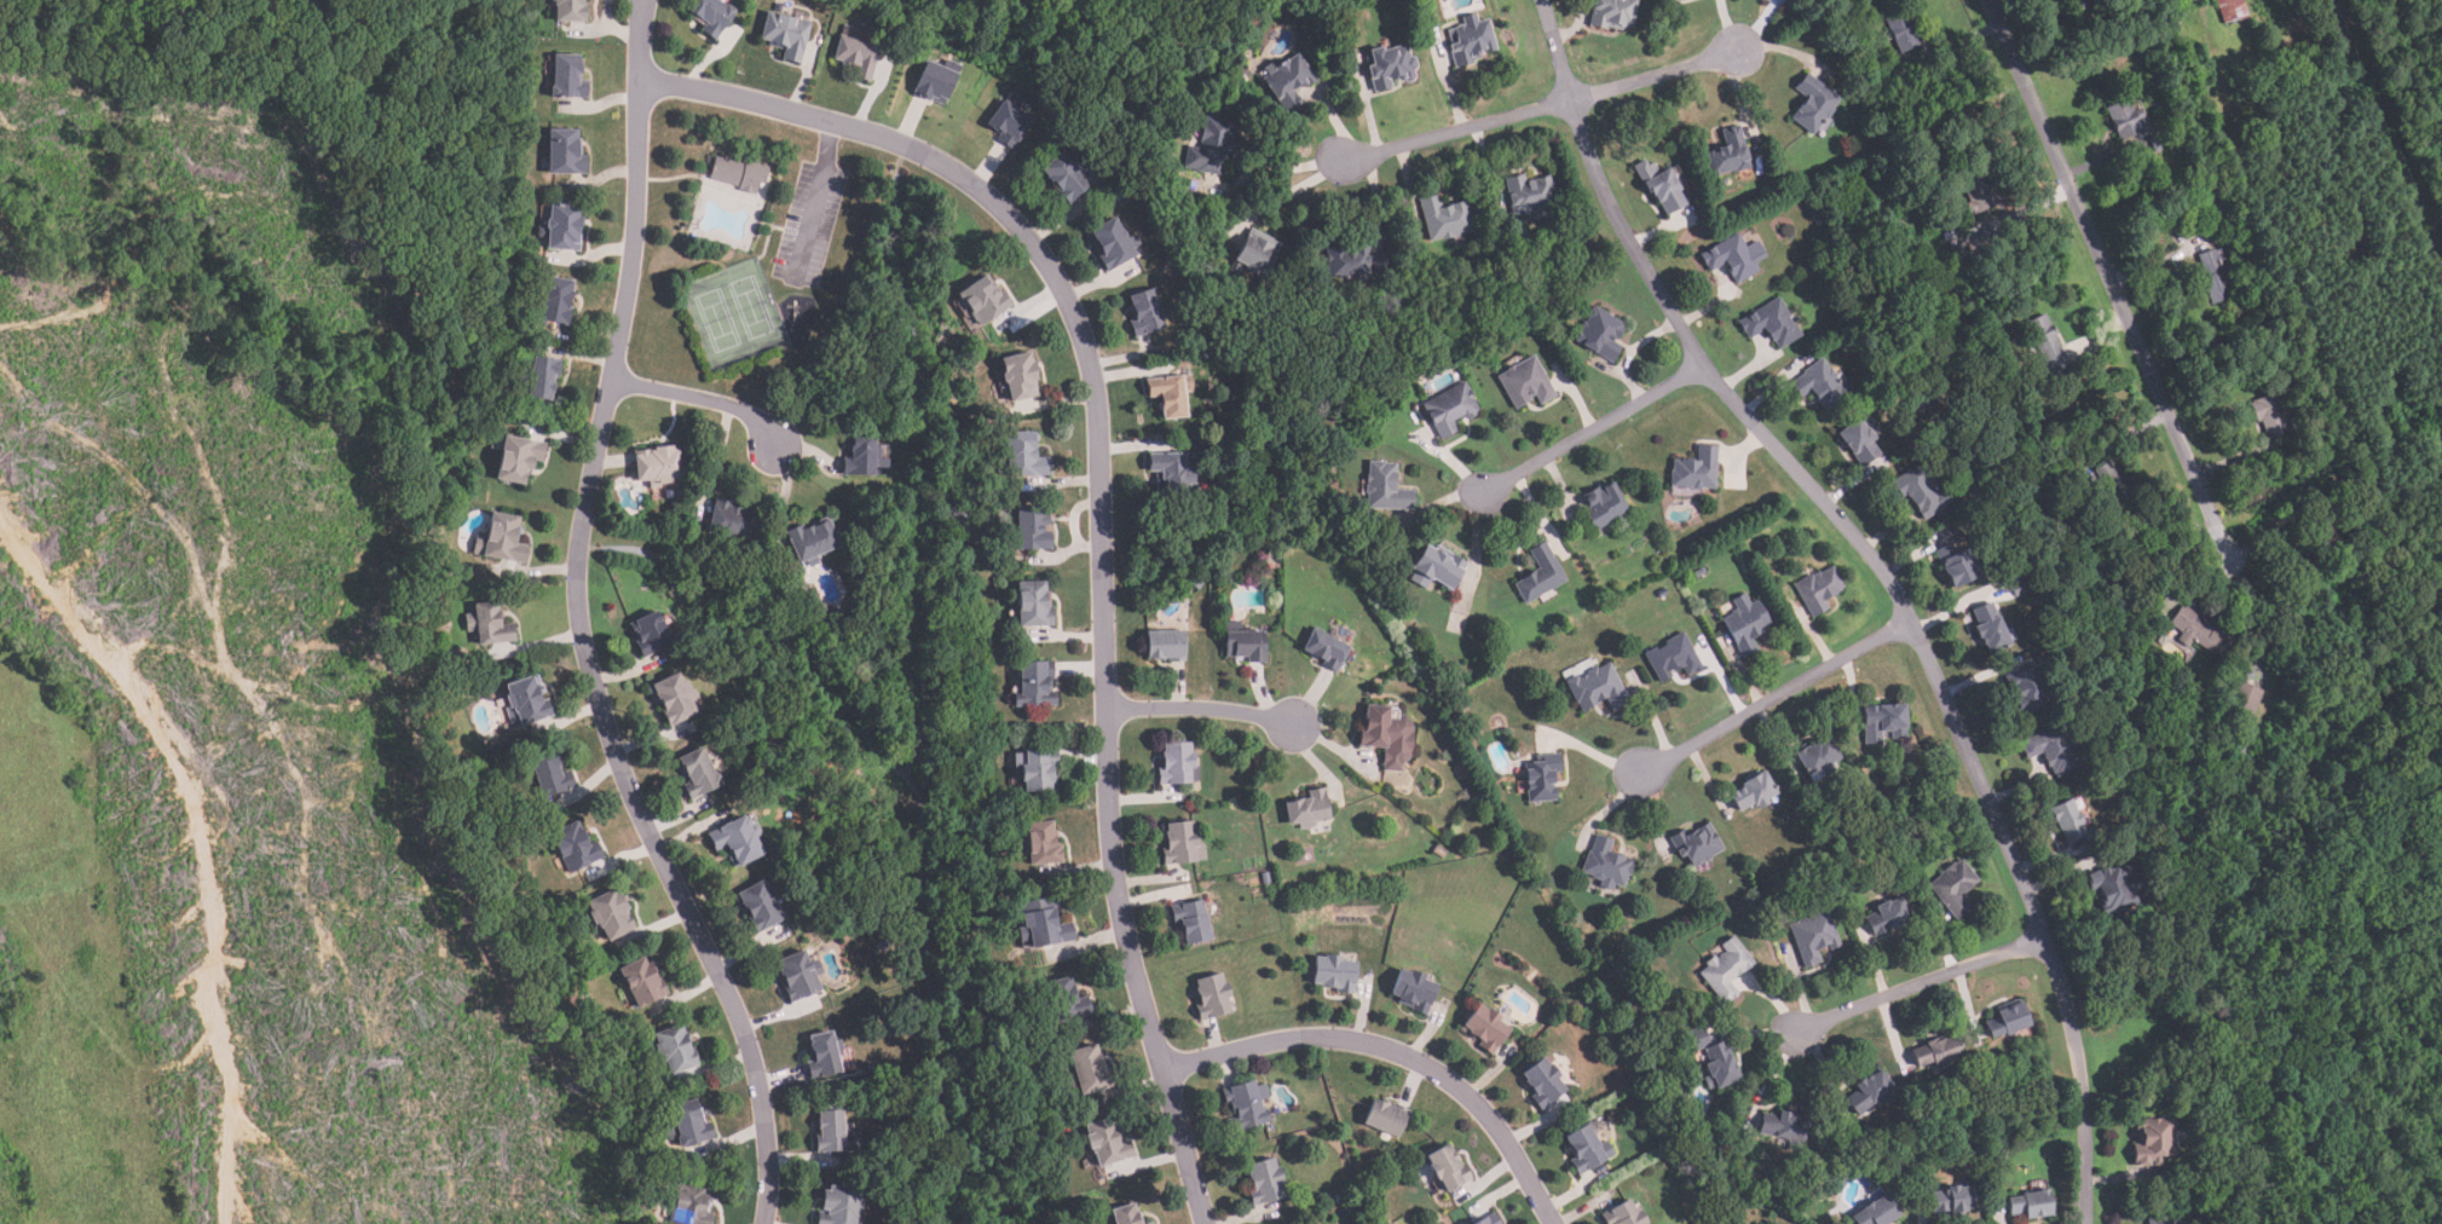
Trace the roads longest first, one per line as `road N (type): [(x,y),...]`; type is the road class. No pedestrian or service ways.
road 1 (residential): [(640,81),(767,106),(929,158),(1015,226),(1074,317),(1091,371),(1108,507),(1113,866),(1206,1223)]
road 2 (residential): [(1542,0),(1569,104),(1632,248),(1707,371),(1870,560),(1922,647),(2059,981),(2084,1107),(2089,1223)]
road 3 (residential): [(642,0),(634,252),(583,545),(582,643),(635,803),(731,999),(757,1073),(769,1173),(765,1223)]
road 4 (residential): [(1987,0),(2232,556)]
road 5 (residential): [(1161,1064),(1299,1037),(1374,1043),(1448,1073),(1519,1157),(1556,1223)]
road 6 (residential): [(1912,627),(1634,783)]
road 7 (residential): [(2048,947),(1789,1041)]
road 8 (residential): [(1698,357),(1687,376),(1547,468),(1474,501)]
road 9 (residential): [(1569,104),(1339,160)]
road 10 (residential): [(611,392),(631,387),(720,400),(791,452)]
road 11 (residential): [(1108,708),(1203,709),(1295,723)]
road 12 (residential): [(1743,51),(1569,104)]

